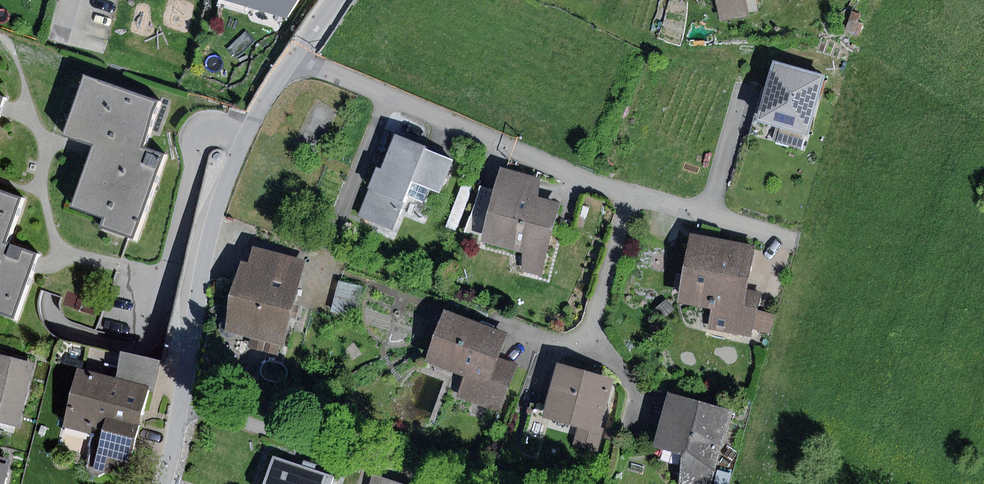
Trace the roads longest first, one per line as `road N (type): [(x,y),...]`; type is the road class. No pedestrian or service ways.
road 1 (residential): [(165,483),(216,210),(247,132),(291,58)]
road 2 (residential): [(291,58),(583,178),(708,215)]

